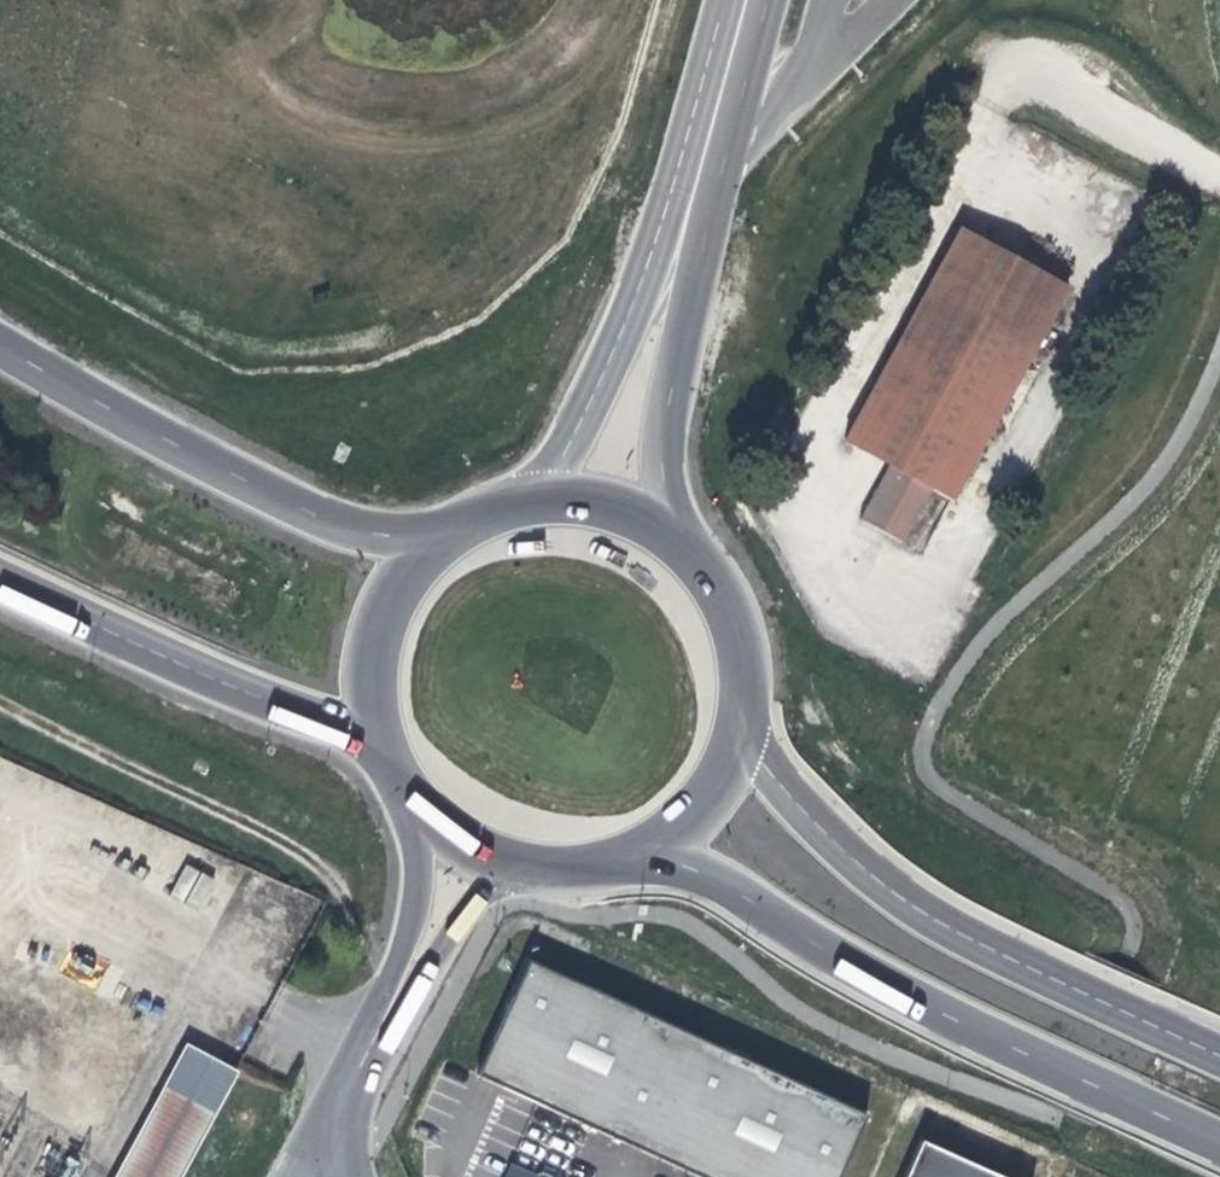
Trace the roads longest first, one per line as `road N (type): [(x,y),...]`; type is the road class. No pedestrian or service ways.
road 1 (primary): [(610,841),(714,877),(886,986),(1219,1141)]
road 2 (primary): [(1219,1051),(992,949),(901,898),(823,831),(719,712)]
road 3 (primary): [(466,548),(359,533),(0,354)]
road 4 (primary): [(0,581),(407,755)]
road 5 (unclassified): [(674,571),(661,473),(682,229)]
road 6 (unclassified): [(682,229),(525,524)]
road 7 (unclassified): [(745,0),(682,229)]
road 8 (primary): [(466,548),(431,579),(406,619),(393,664),(393,711),(407,755)]
road 9 (tertiary): [(414,973),(307,1176)]
road 10 (tertiary): [(427,788),(414,973)]
road 11 (primary): [(610,841),(682,791),(719,712)]
road 12 (tertiary): [(414,973),(526,847)]
road 13 (primary): [(674,571),(631,539),(579,523),(525,524)]
road 14 (primary): [(719,712),(713,636),(674,571)]

